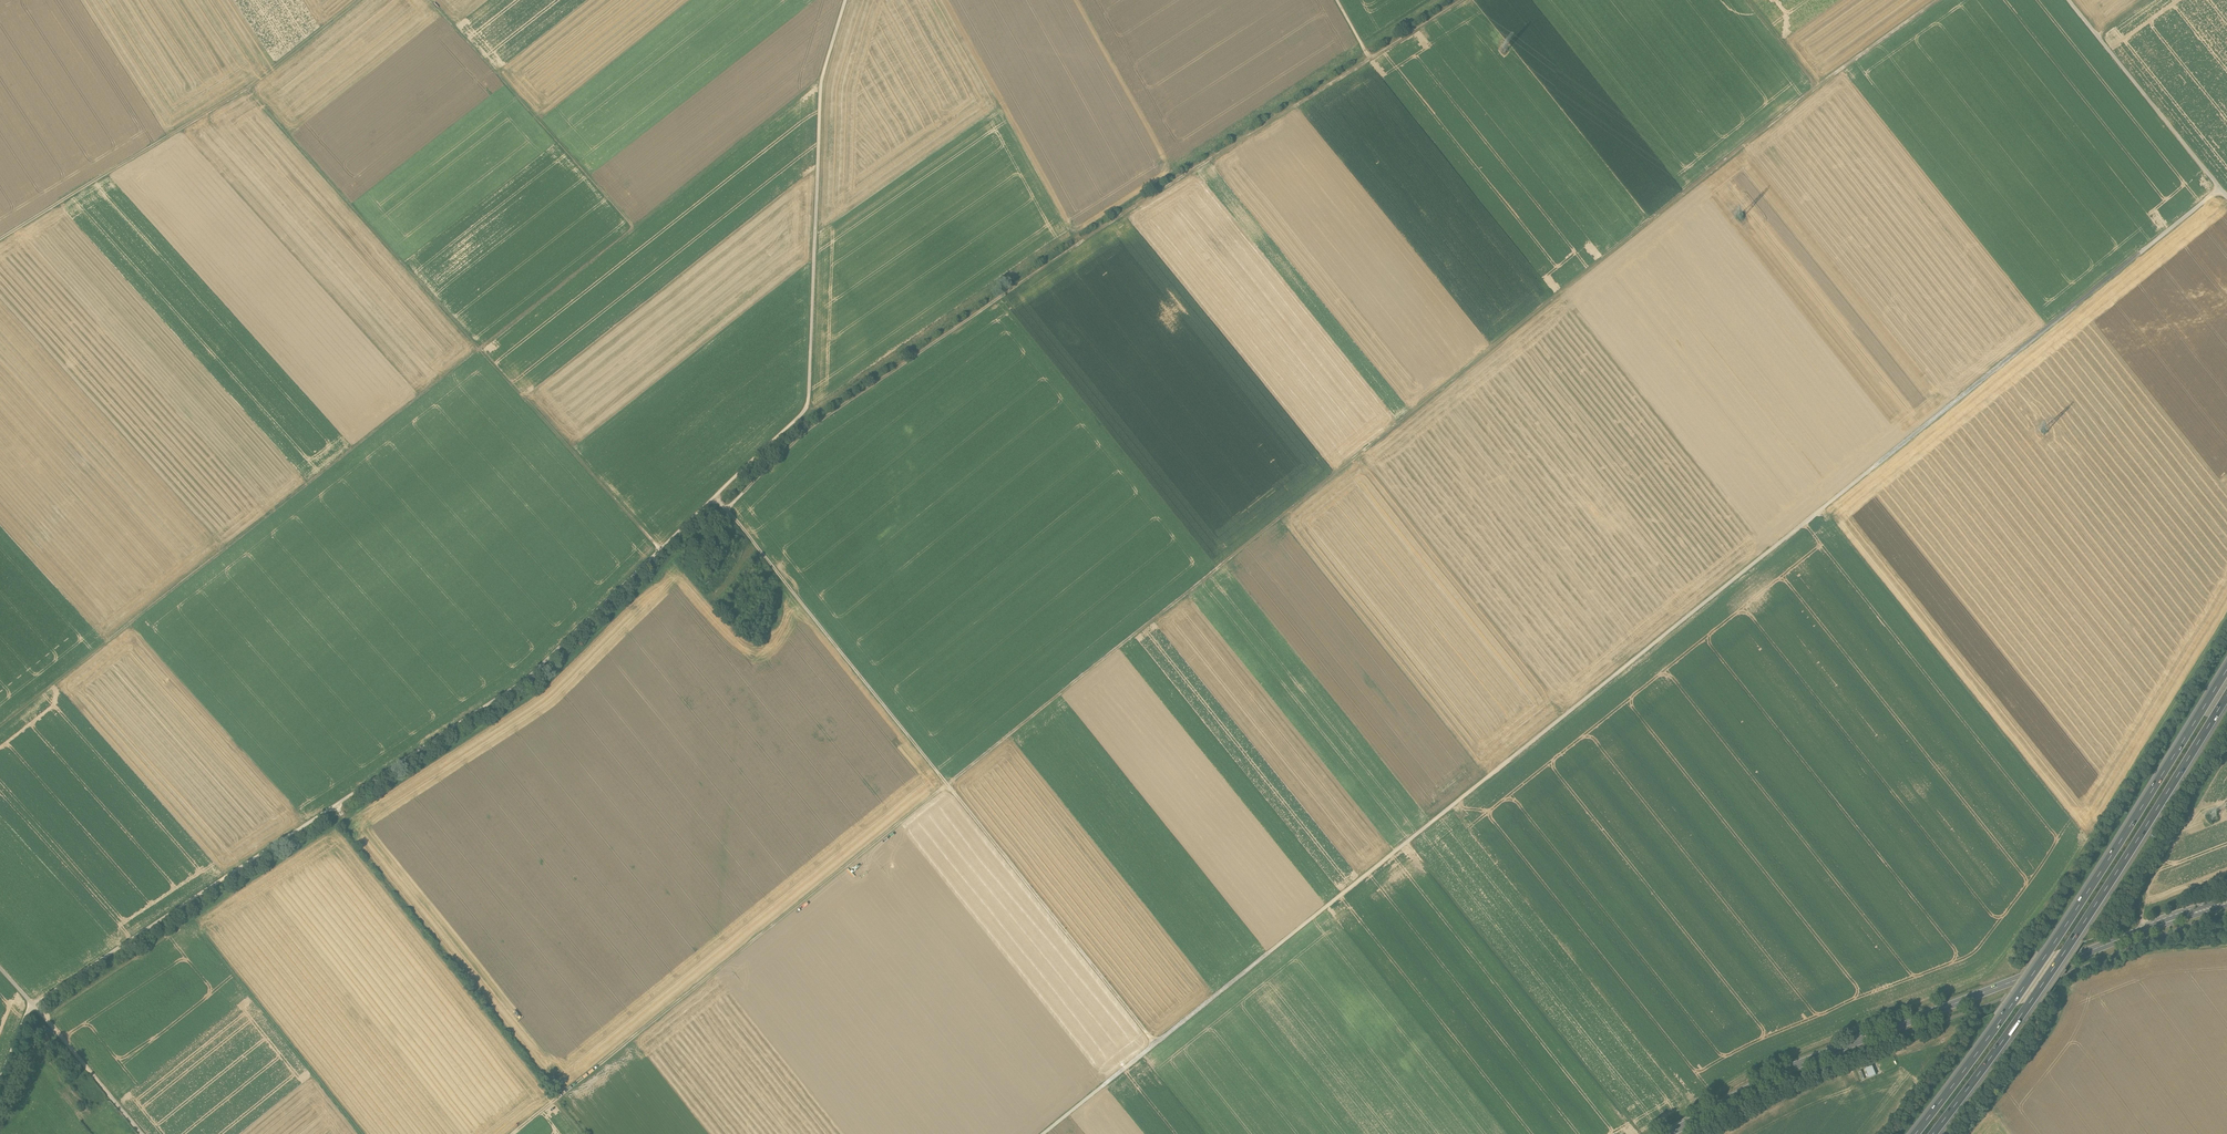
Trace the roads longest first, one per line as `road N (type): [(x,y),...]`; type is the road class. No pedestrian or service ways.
road 1 (track): [(1938,0),(1776,120),(683,998)]
road 2 (track): [(141,1133),(31,1006),(527,678),(806,409),(821,80),(845,0)]
road 3 (track): [(2220,190),(1043,1133)]
road 4 (track): [(345,818),(543,687),(803,435),(1126,212),(1369,58)]
road 5 (track): [(0,726),(821,80)]
road 6 (track): [(1647,1133),(1753,1072),(1991,975),(2056,891),(2226,619)]
road 7 (track): [(1155,1044),(715,497)]
road 8 (secondary): [(2226,902),(1799,1064),(1669,1133)]
road 9 (motorway): [(2226,674),(1998,1026),(1911,1133)]
road 10 (motorway): [(1931,1133),(2084,924),(2226,704)]
road 11 (track): [(44,1018),(189,920),(362,1133)]
road 12 (track): [(0,239),(245,89),(360,0)]
road 13 (track): [(1407,843),(1640,1133)]
road 14 (track): [(247,88),(480,349)]
road 15 (track): [(1967,1133),(2047,1035),(2062,984),(2152,951),(2226,945)]
road 16 (track): [(635,227),(429,0)]
road 17 (track): [(660,549),(480,349)]
road 18 (track): [(2068,0),(2226,198)]
road 19 (track): [(512,1133),(683,998)]
road 20 (track): [(2226,750),(2147,884),(2139,907),(2146,930)]
road 21 (track): [(189,920),(345,818),(335,805)]
road 22 (track): [(1887,1054),(2062,984)]
road 23 (track): [(1716,1133),(1887,1054)]
road 24 (track): [(0,970),(31,1006),(0,1077)]

